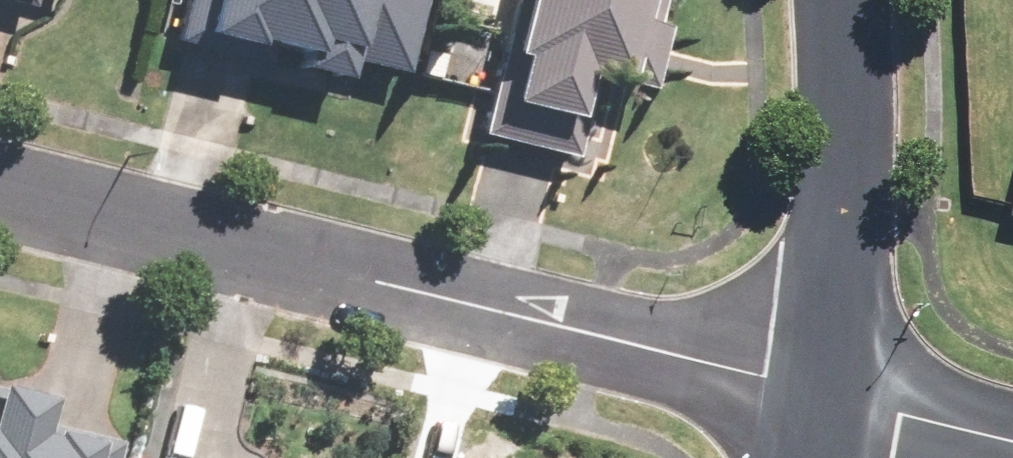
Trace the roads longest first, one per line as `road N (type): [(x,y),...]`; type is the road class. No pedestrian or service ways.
road 1 (residential): [(808,392),(0,186)]
road 2 (residential): [(829,0),(838,138),(808,392)]
road 3 (residential): [(808,392),(1012,442)]

